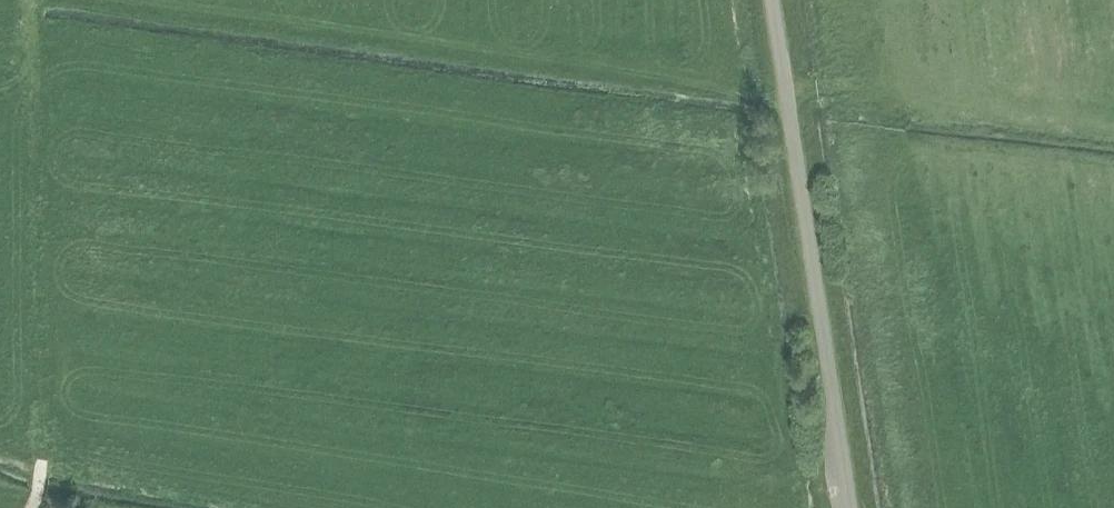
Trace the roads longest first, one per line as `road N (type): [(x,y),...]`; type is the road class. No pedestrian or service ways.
road 1 (unclassified): [(851,507),(774,0)]

